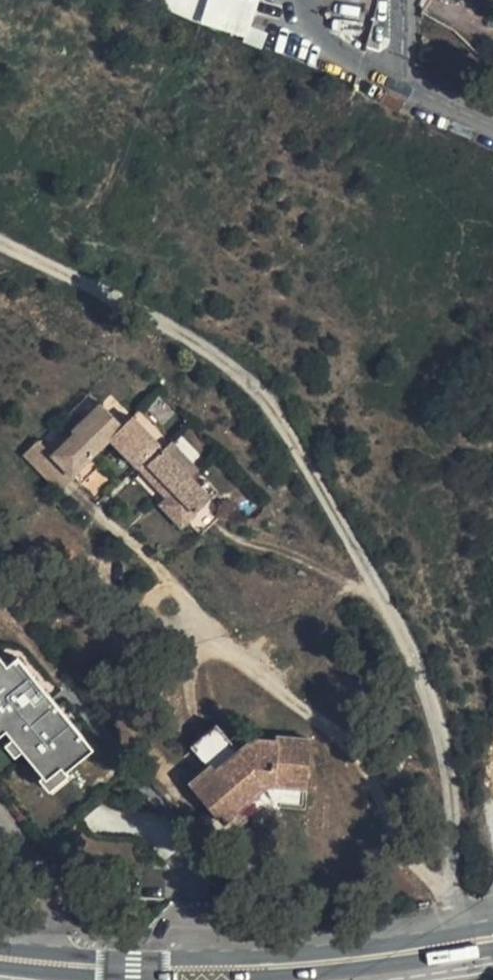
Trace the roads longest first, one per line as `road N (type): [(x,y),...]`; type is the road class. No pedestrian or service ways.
road 1 (unclassified): [(0,960),(247,967),(419,956),(492,941)]

